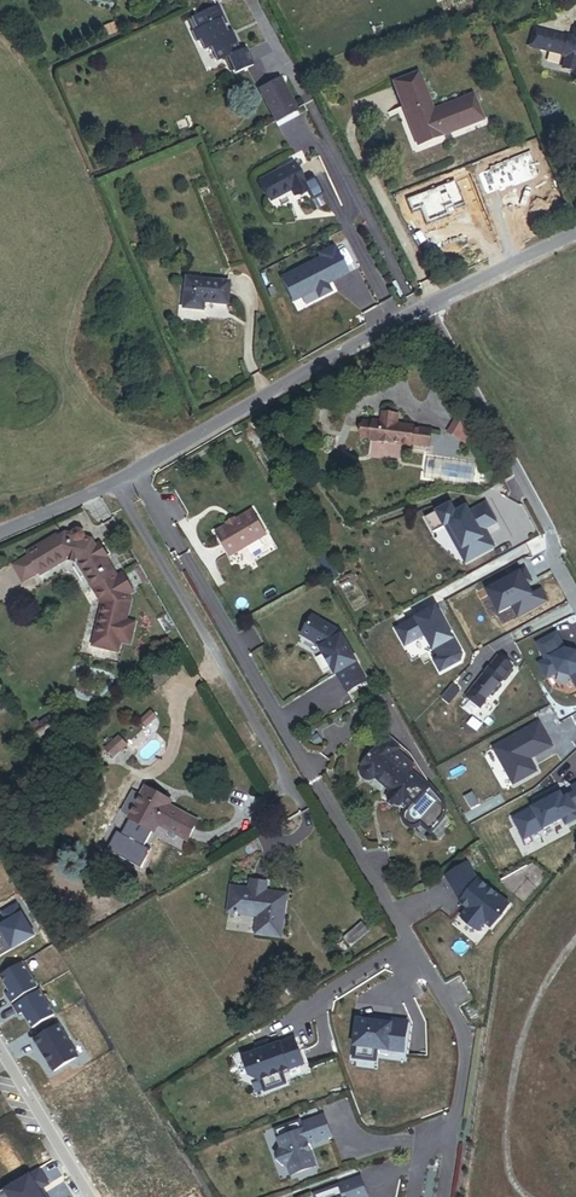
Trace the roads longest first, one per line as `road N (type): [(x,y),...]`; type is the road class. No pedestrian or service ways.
road 1 (residential): [(136,473),(468,1038),(454,1129)]
road 2 (residential): [(136,473),(432,301)]
road 3 (residential): [(90,1196),(0,1046)]
road 4 (residential): [(432,301),(575,239)]
road 5 (residential): [(0,534),(136,473)]

